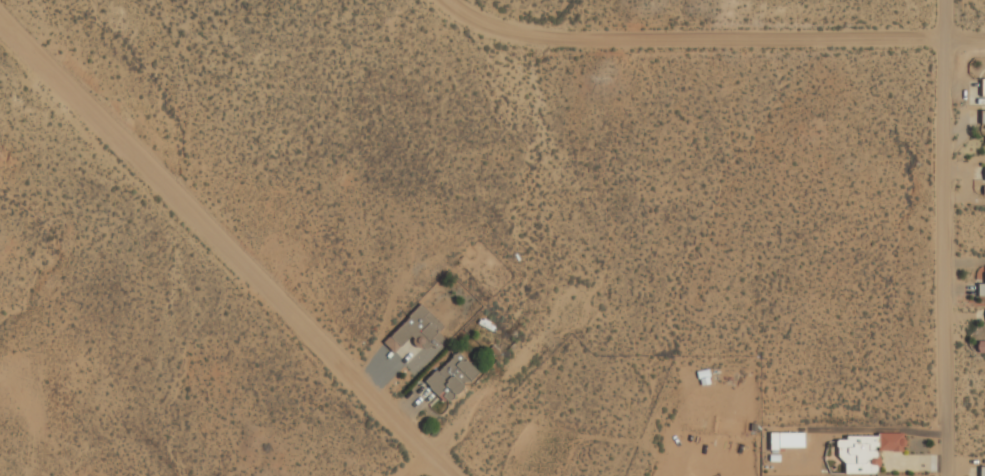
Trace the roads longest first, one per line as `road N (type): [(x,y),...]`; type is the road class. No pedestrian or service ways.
road 1 (residential): [(471,19),(541,39),(984,40)]
road 2 (residential): [(943,0),(941,475)]
road 3 (track): [(250,263),(14,58),(0,33)]
road 4 (residential): [(457,475),(250,263)]
road 5 (residential): [(400,475),(432,454),(571,308)]

